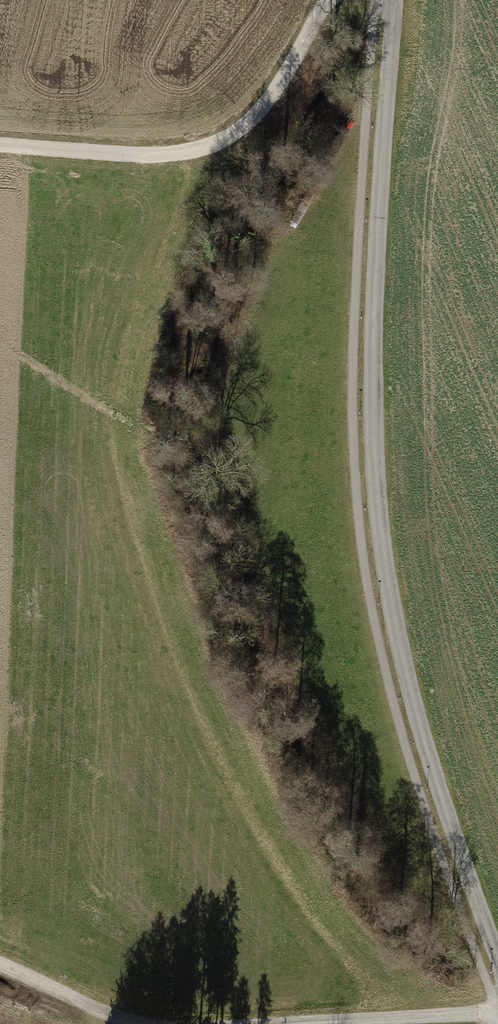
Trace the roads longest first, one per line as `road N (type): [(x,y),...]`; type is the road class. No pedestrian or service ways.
road 1 (unclassified): [(497,963),(427,755),(380,540),(378,252),(393,0)]
road 2 (track): [(0,143),(170,155),(228,137),(290,72),(334,0)]
road 3 (track): [(260,1023),(497,1012)]
road 4 (track): [(0,964),(141,1023)]

